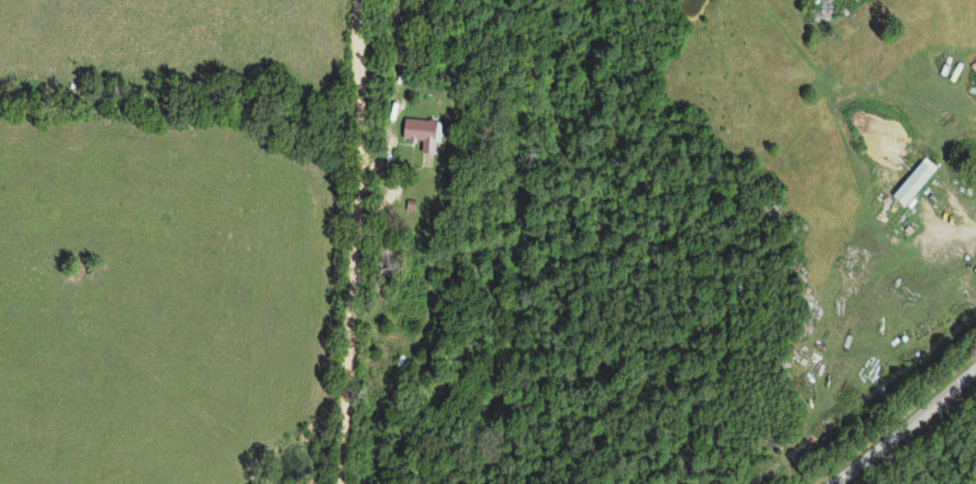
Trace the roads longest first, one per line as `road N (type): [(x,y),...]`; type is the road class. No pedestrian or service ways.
road 1 (residential): [(340,483),(352,0)]
road 2 (residential): [(826,483),(975,367)]

